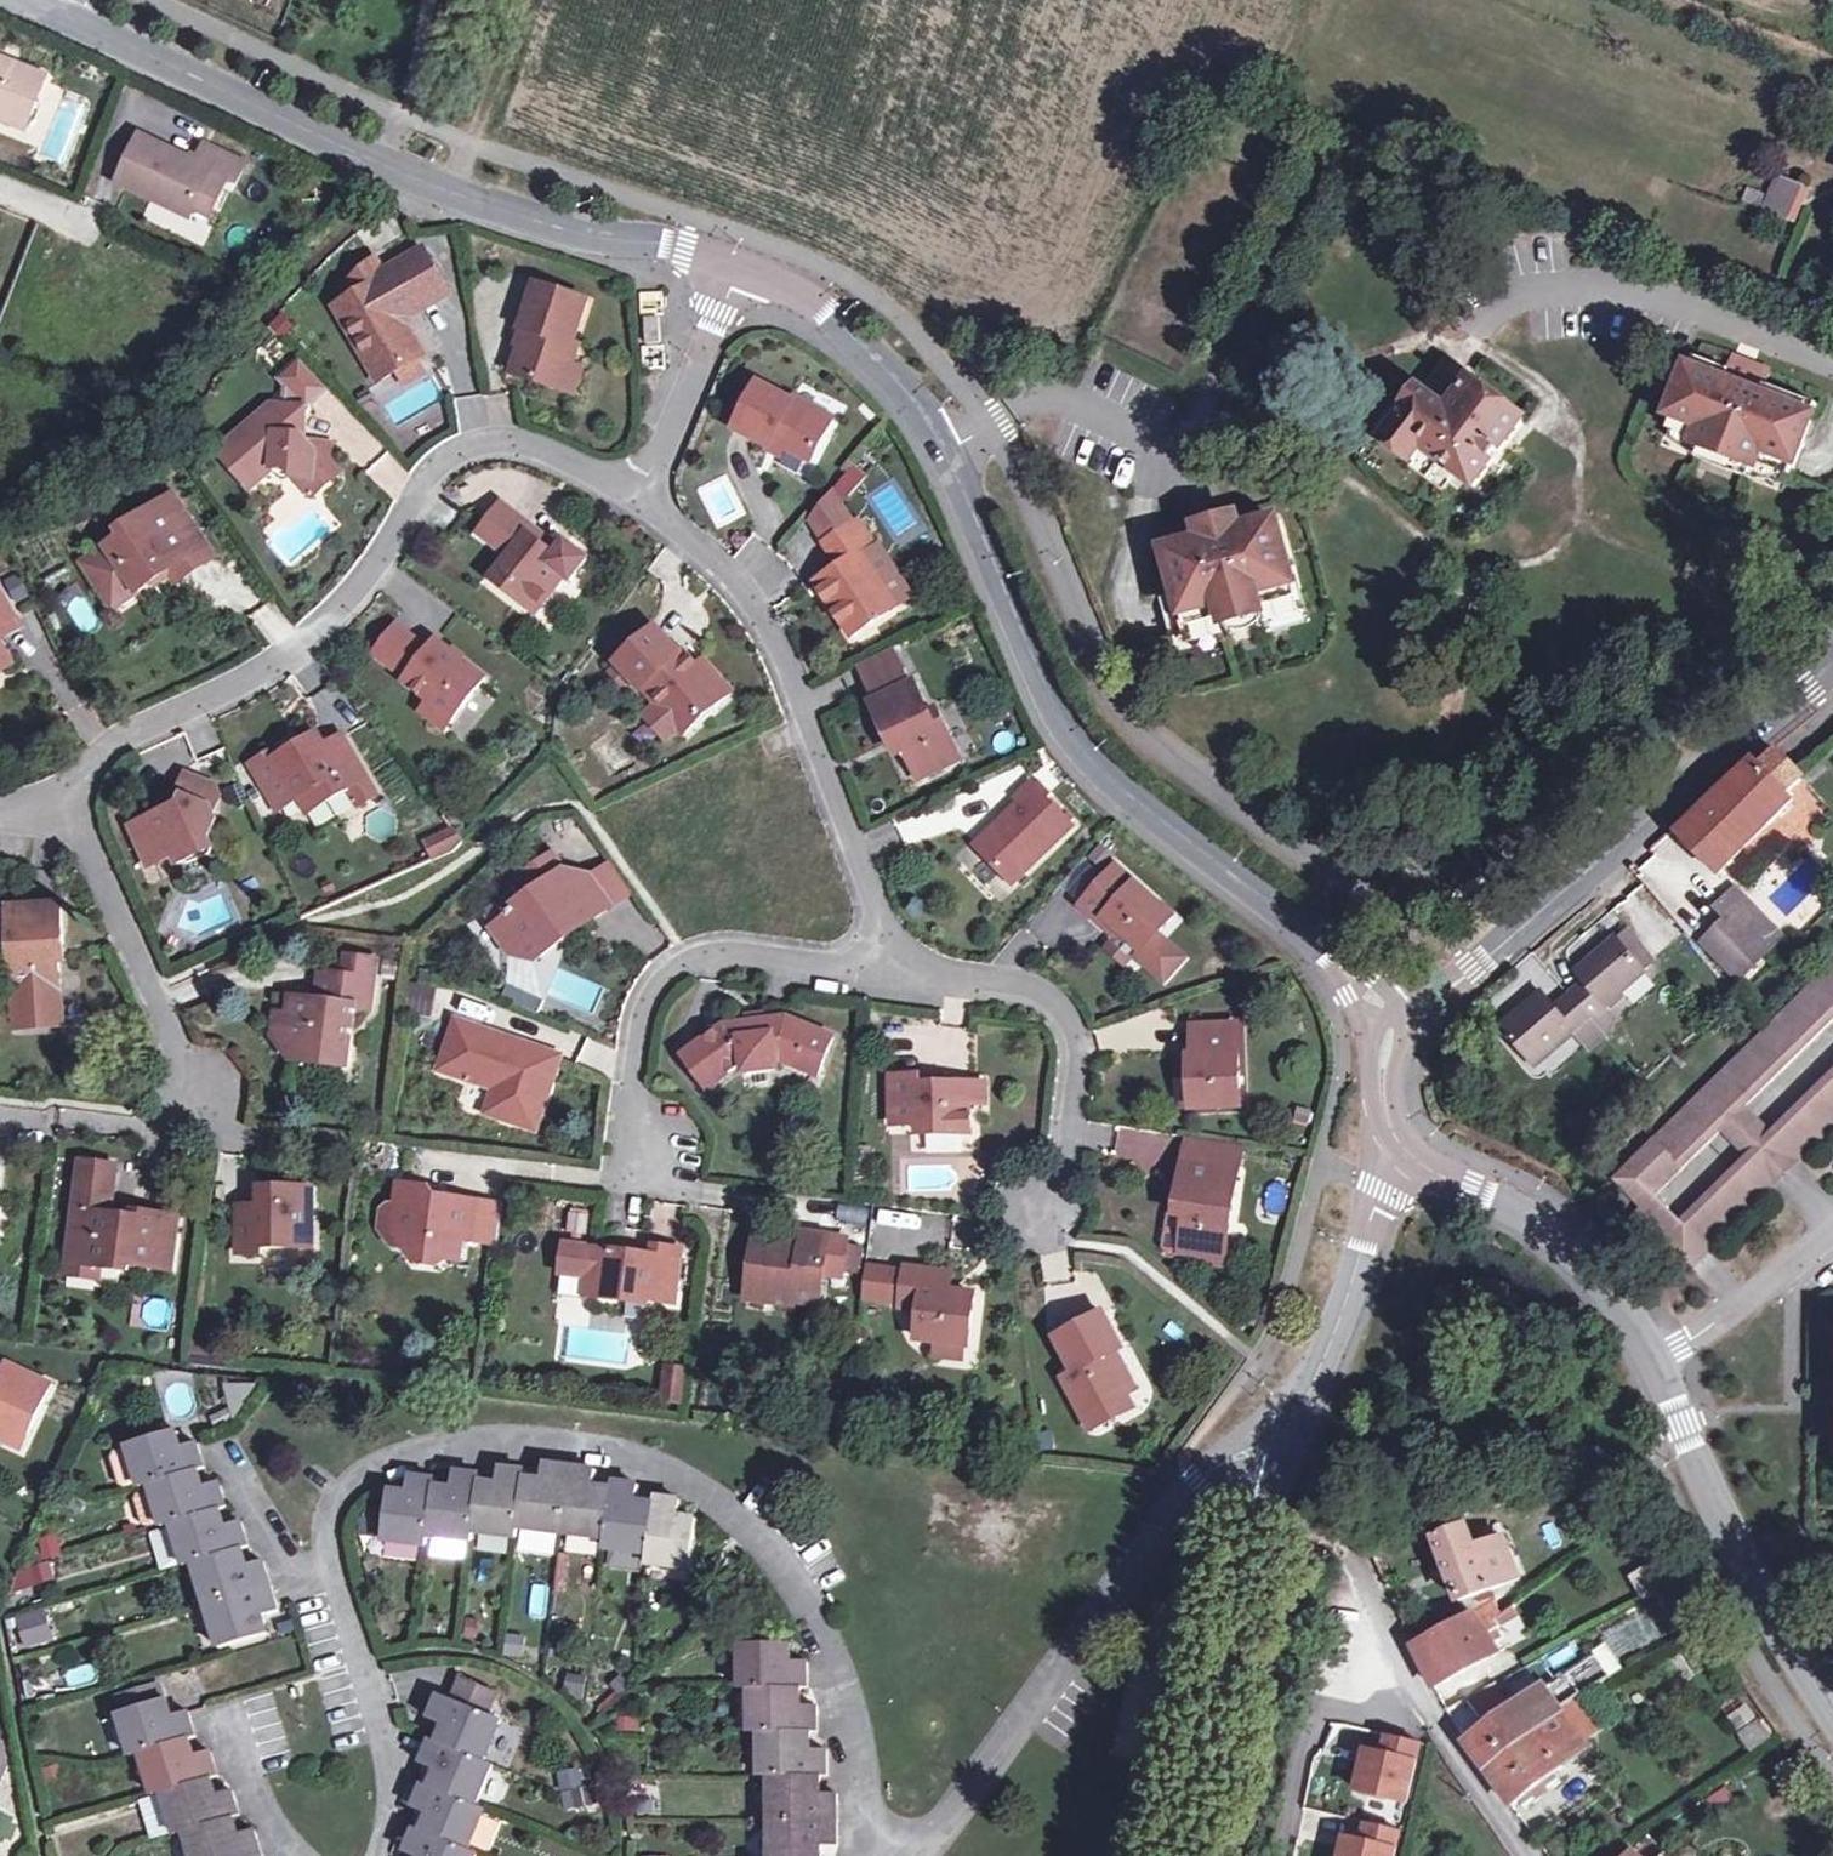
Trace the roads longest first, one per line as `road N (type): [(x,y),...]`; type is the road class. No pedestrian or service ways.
road 1 (residential): [(885,1855),(842,1676),(807,1588),(738,1514),(653,1461),(592,1442),(509,1434),(397,1458),(360,1478),(332,1514),(330,1547),(384,1719),(391,1781),(373,1855)]
road 2 (unclassified): [(737,273),(804,298),(920,400),(1068,735),(1109,783),(1325,947),(1395,1035)]
road 3 (residential): [(642,493),(498,439),(456,448),(431,474),(385,551),(300,646),(119,737),(79,774),(57,810)]
road 4 (unclassified): [(55,7),(438,194),(622,232),(737,273)]
road 5 (residential): [(1299,1440),(1226,1455),(1176,1506),(921,1855)]
road 6 (tertiary): [(1832,664),(1395,1035)]
road 7 (residential): [(642,493),(721,564),(767,619),(829,767),(893,970)]
road 8 (residential): [(893,970),(719,946),(675,961),(644,994),(631,1088),(651,1156)]
road 9 (tertiary): [(1299,1440),(1268,1531),(1193,1855)]
road 10 (unclassified): [(1832,1710),(1757,1599),(1667,1379),(1649,1358)]
road 11 (residential): [(893,970),(1050,995),(1071,1024),(1081,1068),(1062,1180),(1040,1213)]
road 12 (unclassified): [(1649,1358),(1570,1256),(1513,1213),(1444,1182),(1402,1146)]
road 13 (residential): [(57,810),(89,861),(202,1102)]
road 14 (tertiary): [(1402,1146),(1299,1440)]
road 15 (residential): [(1281,1855),(1320,1697),(1421,1696)]
road 16 (residential): [(737,273),(642,493)]
road 17 (residential): [(1649,1358),(1832,1229)]
road 18 (unclassified): [(1421,1696),(1528,1855)]
road 19 (unclassified): [(1344,1548),(1421,1696)]

